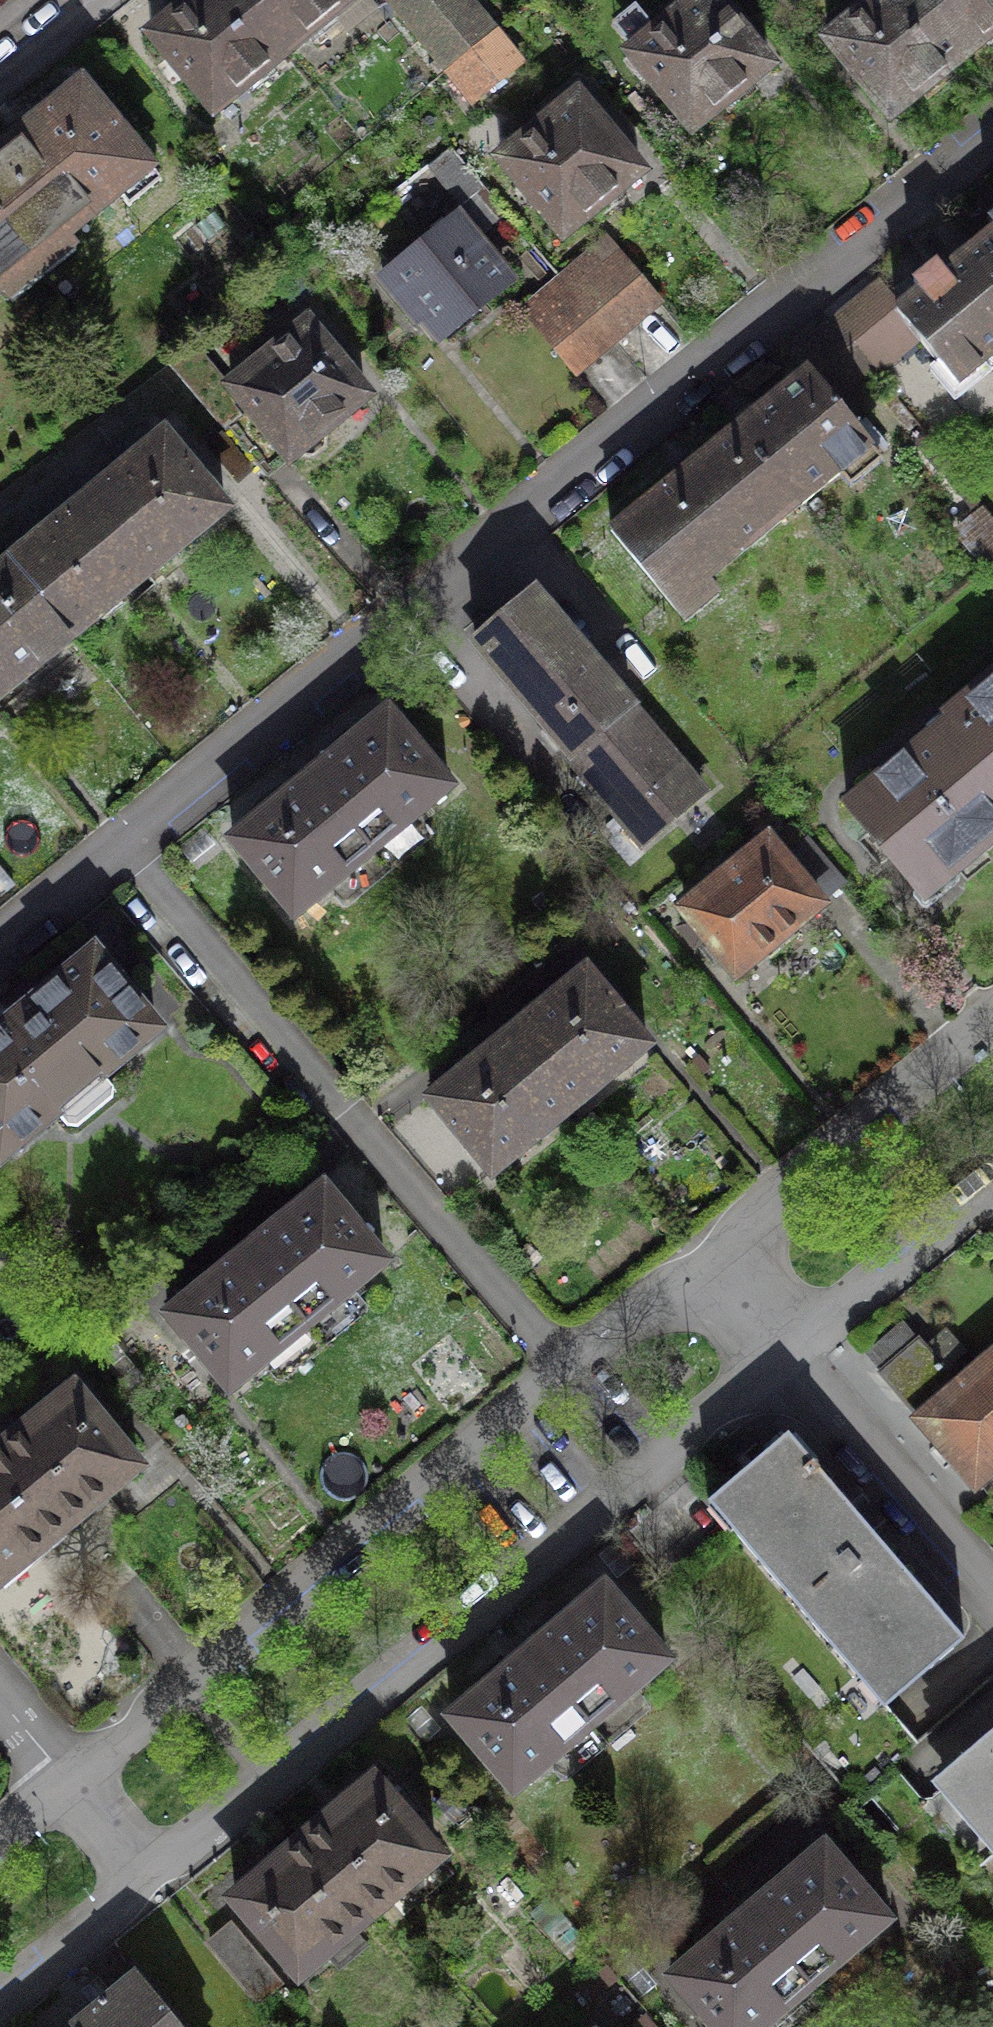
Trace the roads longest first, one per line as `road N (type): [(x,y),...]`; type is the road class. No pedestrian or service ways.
road 1 (residential): [(0,948),(992,134)]
road 2 (residential): [(143,1873),(786,1354)]
road 3 (residential): [(702,1254),(70,1778)]
road 4 (residential): [(992,1011),(702,1254)]
road 5 (residential): [(992,1593),(786,1354)]
road 6 (residential): [(786,1354),(992,1184)]
road 7 (residential): [(0,1994),(143,1873)]
road 8 (residential): [(786,1354),(702,1254)]

